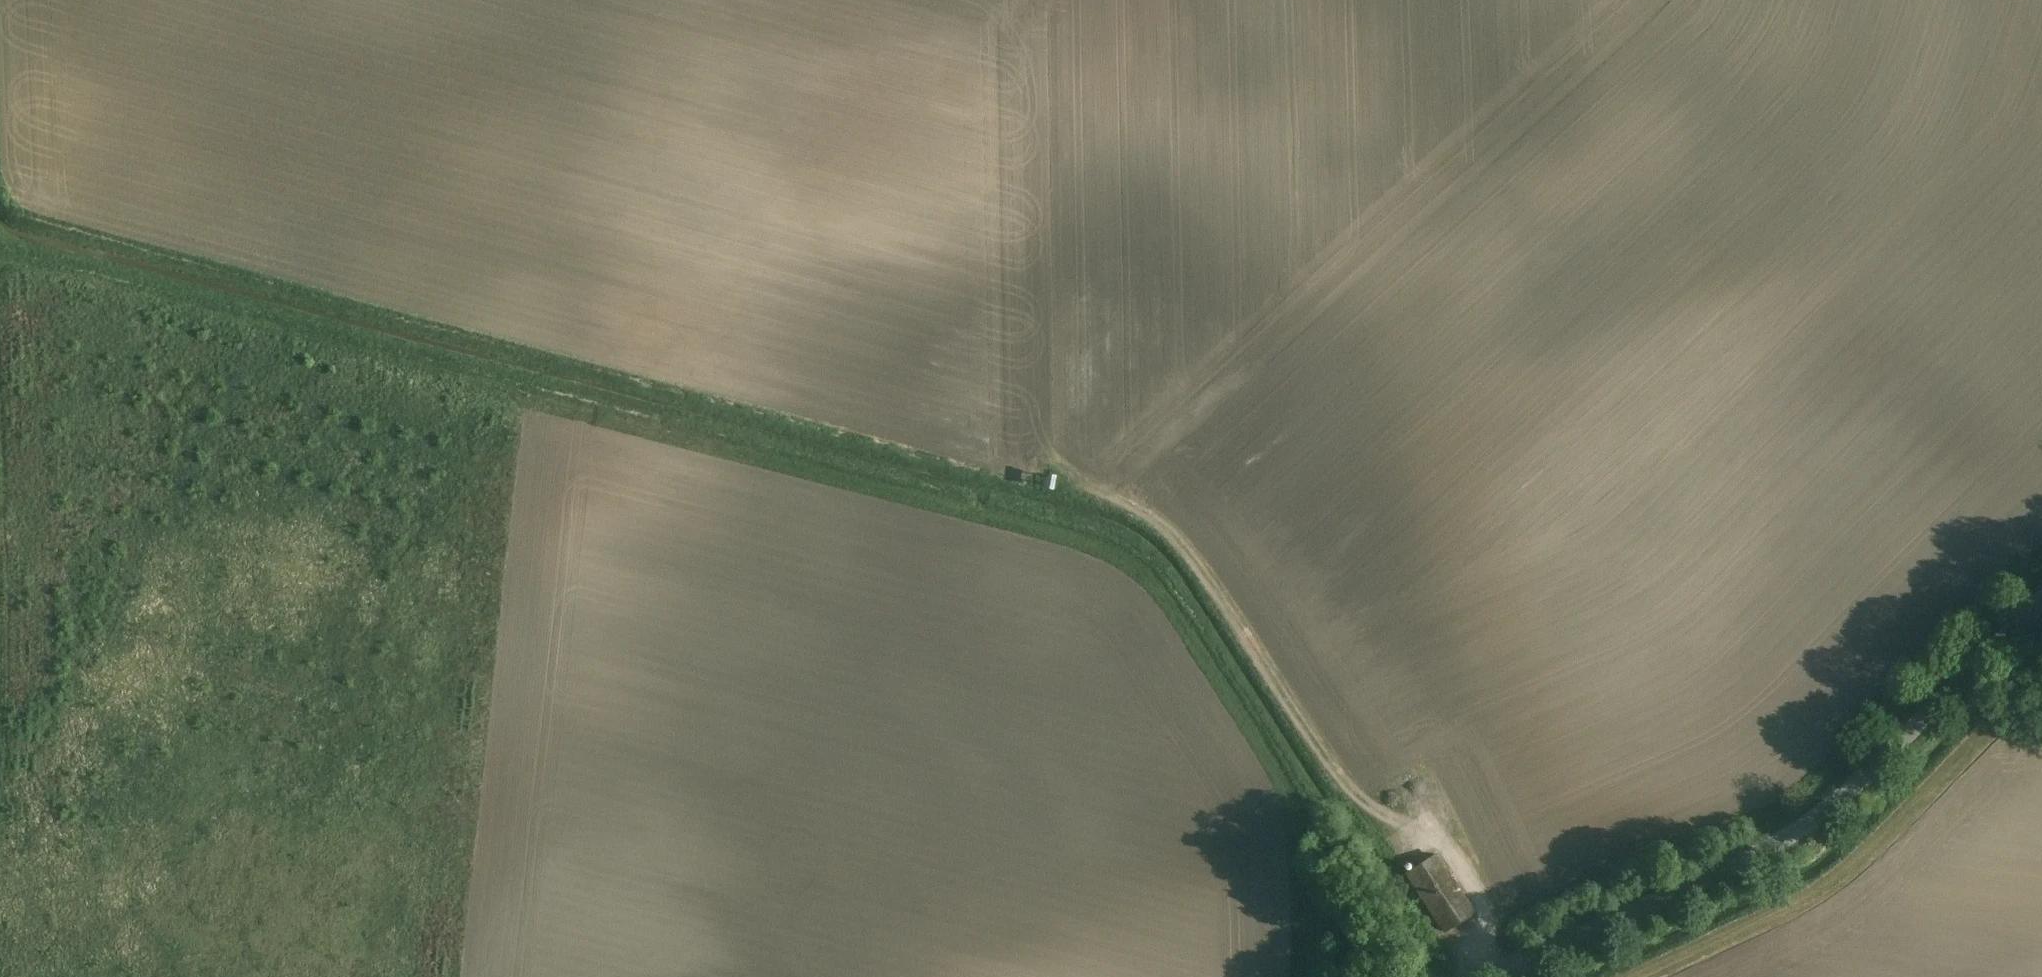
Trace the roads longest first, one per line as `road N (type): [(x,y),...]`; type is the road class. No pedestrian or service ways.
road 1 (unclassified): [(2041,601),(1846,794),(1762,851),(1489,976)]

